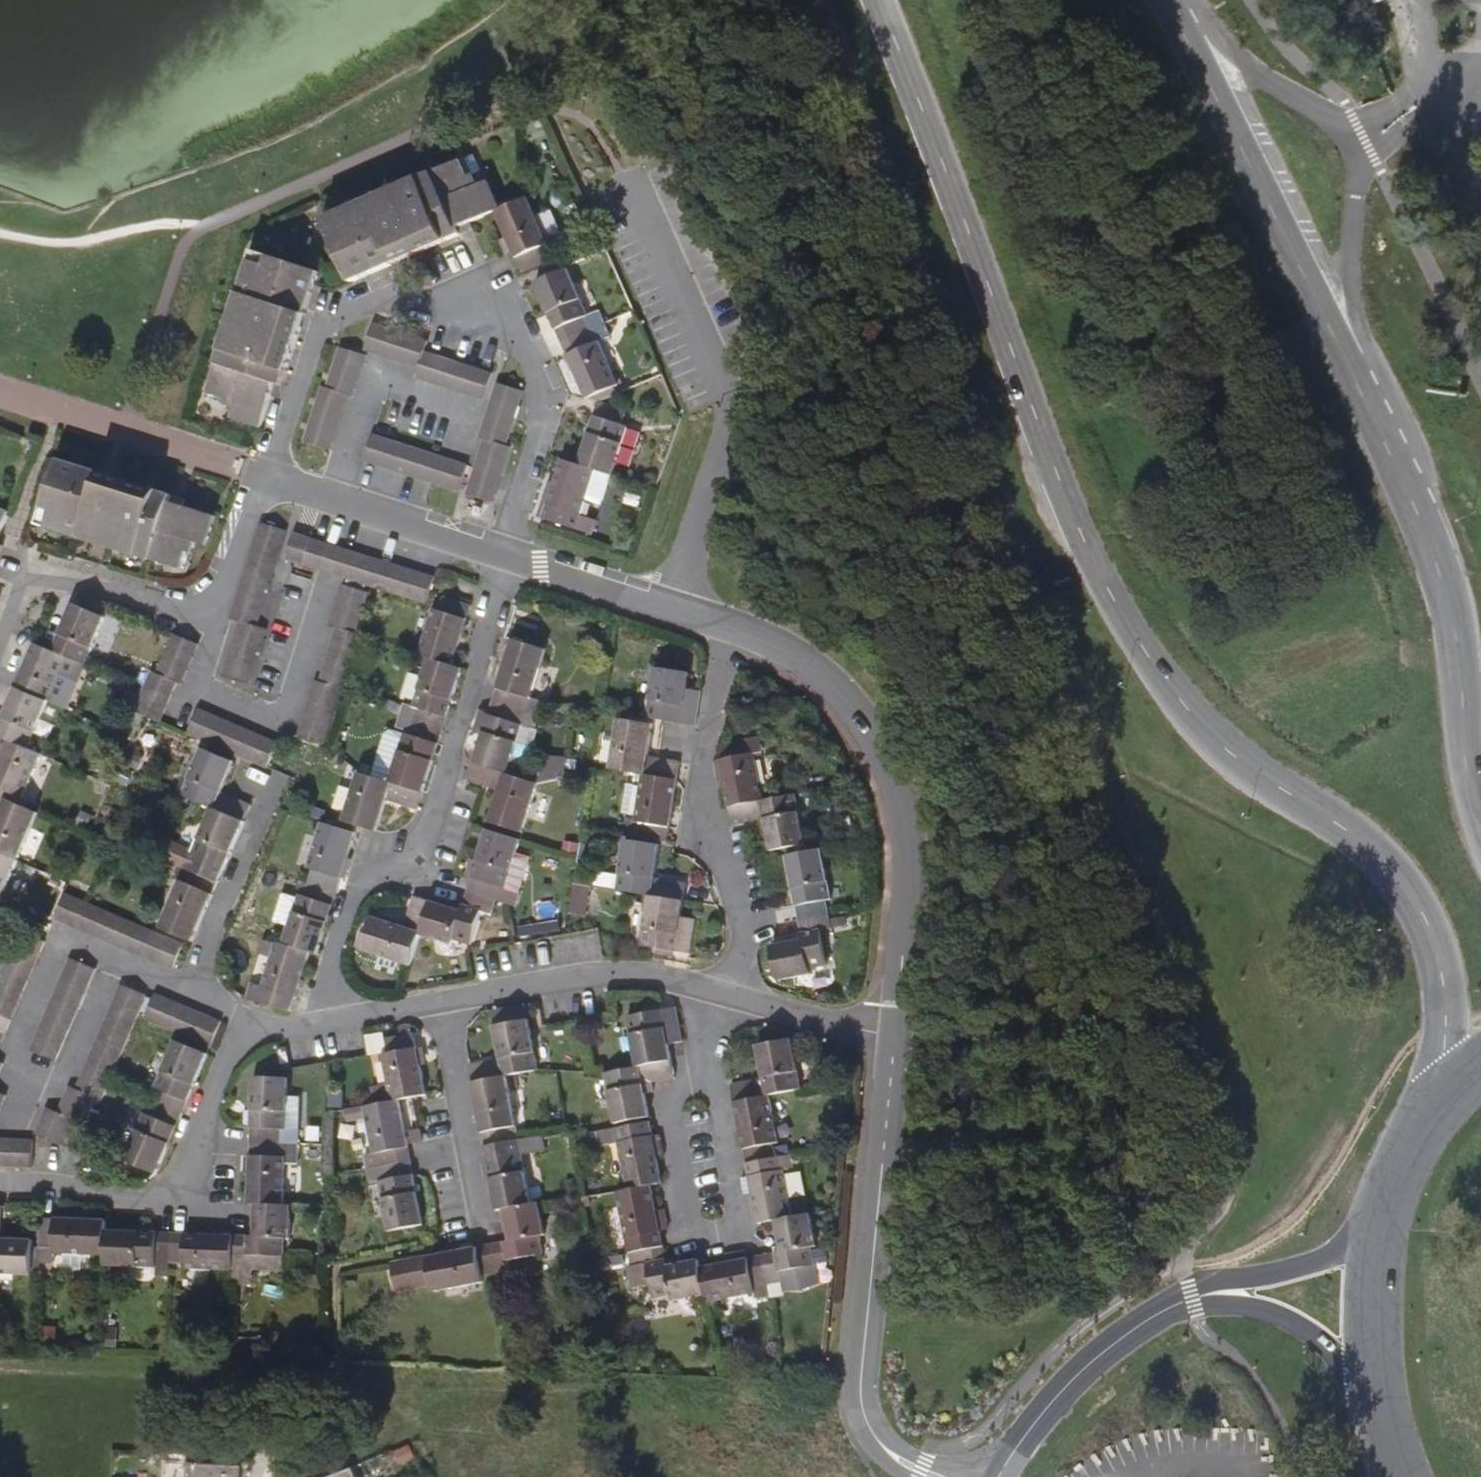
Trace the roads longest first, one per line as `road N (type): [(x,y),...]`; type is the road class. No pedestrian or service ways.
road 1 (unclassified): [(819,0),(1017,499),(1103,785),(1229,1120),(1226,1182),(1181,1265)]
road 2 (secondary): [(878,0),(1046,449),(1110,594),(1161,674),(1209,728),(1384,860),(1422,914),(1438,948),(1444,1013),(1429,1110)]
road 3 (secondary): [(1480,839),(1465,795),(1457,649),(1440,567),(1162,0)]
road 4 (unclassified): [(891,1038),(909,860),(906,815),(868,723),(789,656),(509,557)]
road 5 (residential): [(509,557),(543,412),(539,376),(504,324),(466,308),(389,301),(319,328),(265,479)]
road 6 (residential): [(509,557),(425,843),(362,876),(337,937),(322,1022)]
road 7 (unclassified): [(925,1476),(885,1454),(856,1399),(891,1038)]
road 8 (residential): [(0,1182),(70,1185),(120,1201),(163,1197),(189,1173),(226,1060),(261,1030)]
road 9 (residential): [(711,1085),(741,1232),(696,1242),(666,1094)]
road 10 (residential): [(738,998),(747,939),(704,770),(723,667)]
road 11 (residential): [(215,620),(200,687),(280,721),(289,714),(327,588)]
road 12 (residential): [(441,1003),(605,973),(646,973),(713,991)]
road 13 (tertiary): [(1190,1299),(1128,1332),(1074,1375),(994,1476)]
road 14 (residential): [(215,620),(51,577),(20,604),(0,653)]
road 15 (unclassified): [(509,557),(265,479)]
road 16 (tertiary): [(1190,1299),(1282,1317),(1316,1340),(1374,1405)]
road 17 (residential): [(441,1003),(481,1220)]
road 18 (residential): [(189,993),(273,789)]
road 19 (residential): [(114,959),(65,938),(15,1051),(15,1074),(31,1083)]
road 20 (tertiary): [(1381,1211),(1344,1250),(1305,1270),(1190,1299)]
road 21 (unclassified): [(1199,1324),(1303,1437),(1323,1476)]
road 22 (secondary): [(1381,1211),(1368,1331),(1374,1405)]
road 23 (residential): [(31,1083),(47,1087),(68,1068),(114,959)]
road 24 (residential): [(738,998),(891,1038)]
road 25 (residential): [(265,479),(215,620)]
road 26 (residential): [(322,1022),(441,1003)]

